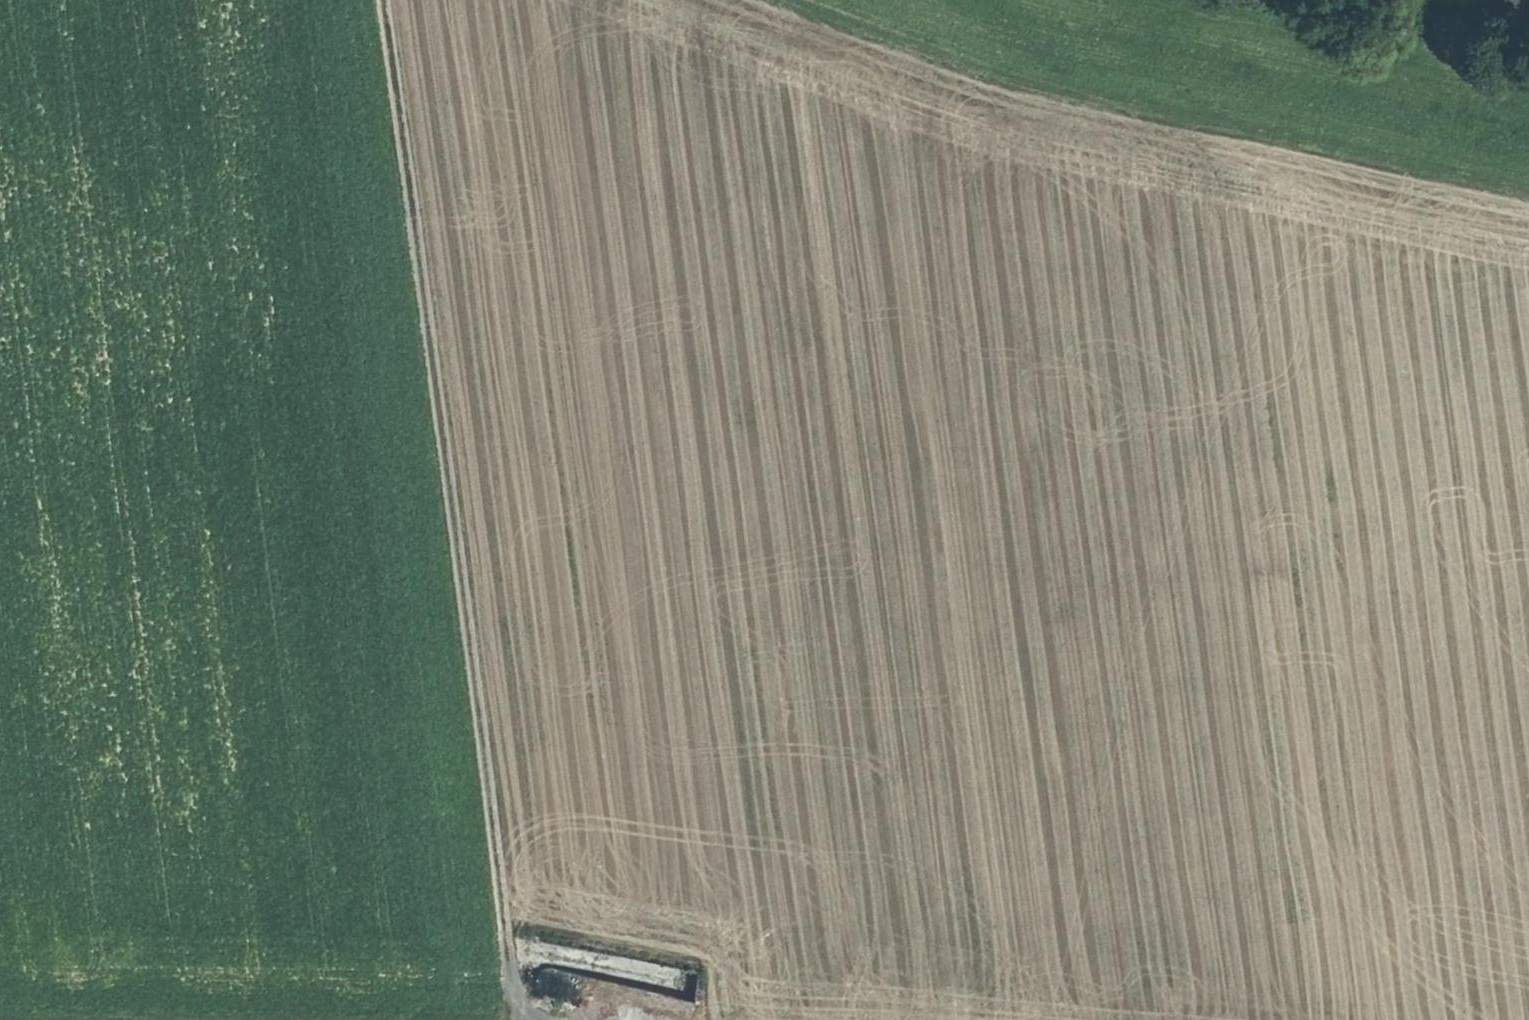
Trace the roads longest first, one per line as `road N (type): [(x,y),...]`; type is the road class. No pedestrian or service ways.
road 1 (track): [(542,1019),(511,993),(401,220),(379,0)]
road 2 (track): [(1528,202),(994,92),(753,0)]

